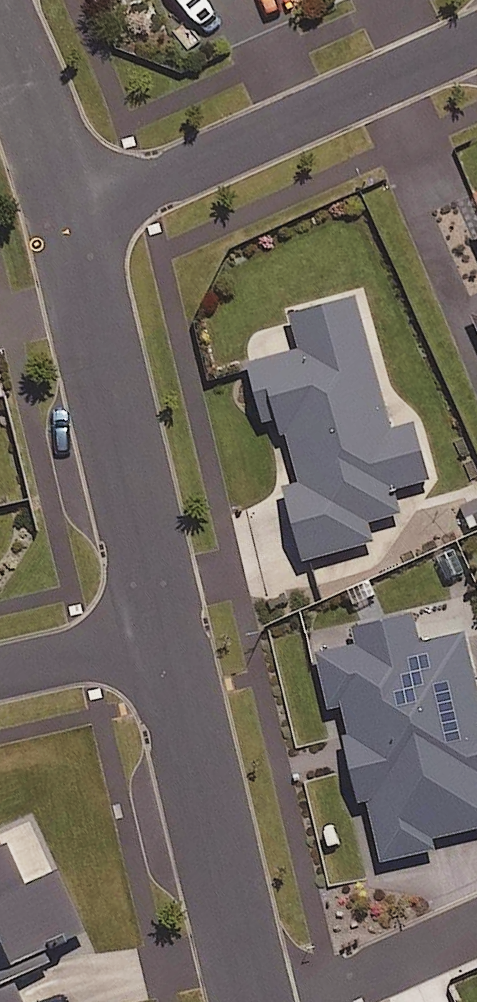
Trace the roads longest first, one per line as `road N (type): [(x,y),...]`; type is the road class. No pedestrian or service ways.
road 1 (residential): [(476,38),(142,191),(75,211)]
road 2 (residential): [(161,632),(75,211)]
road 3 (residential): [(251,1001),(161,632)]
road 4 (residential): [(75,211),(0,28)]
road 5 (residential): [(308,1001),(476,927)]
road 6 (residential): [(0,673),(161,632)]

